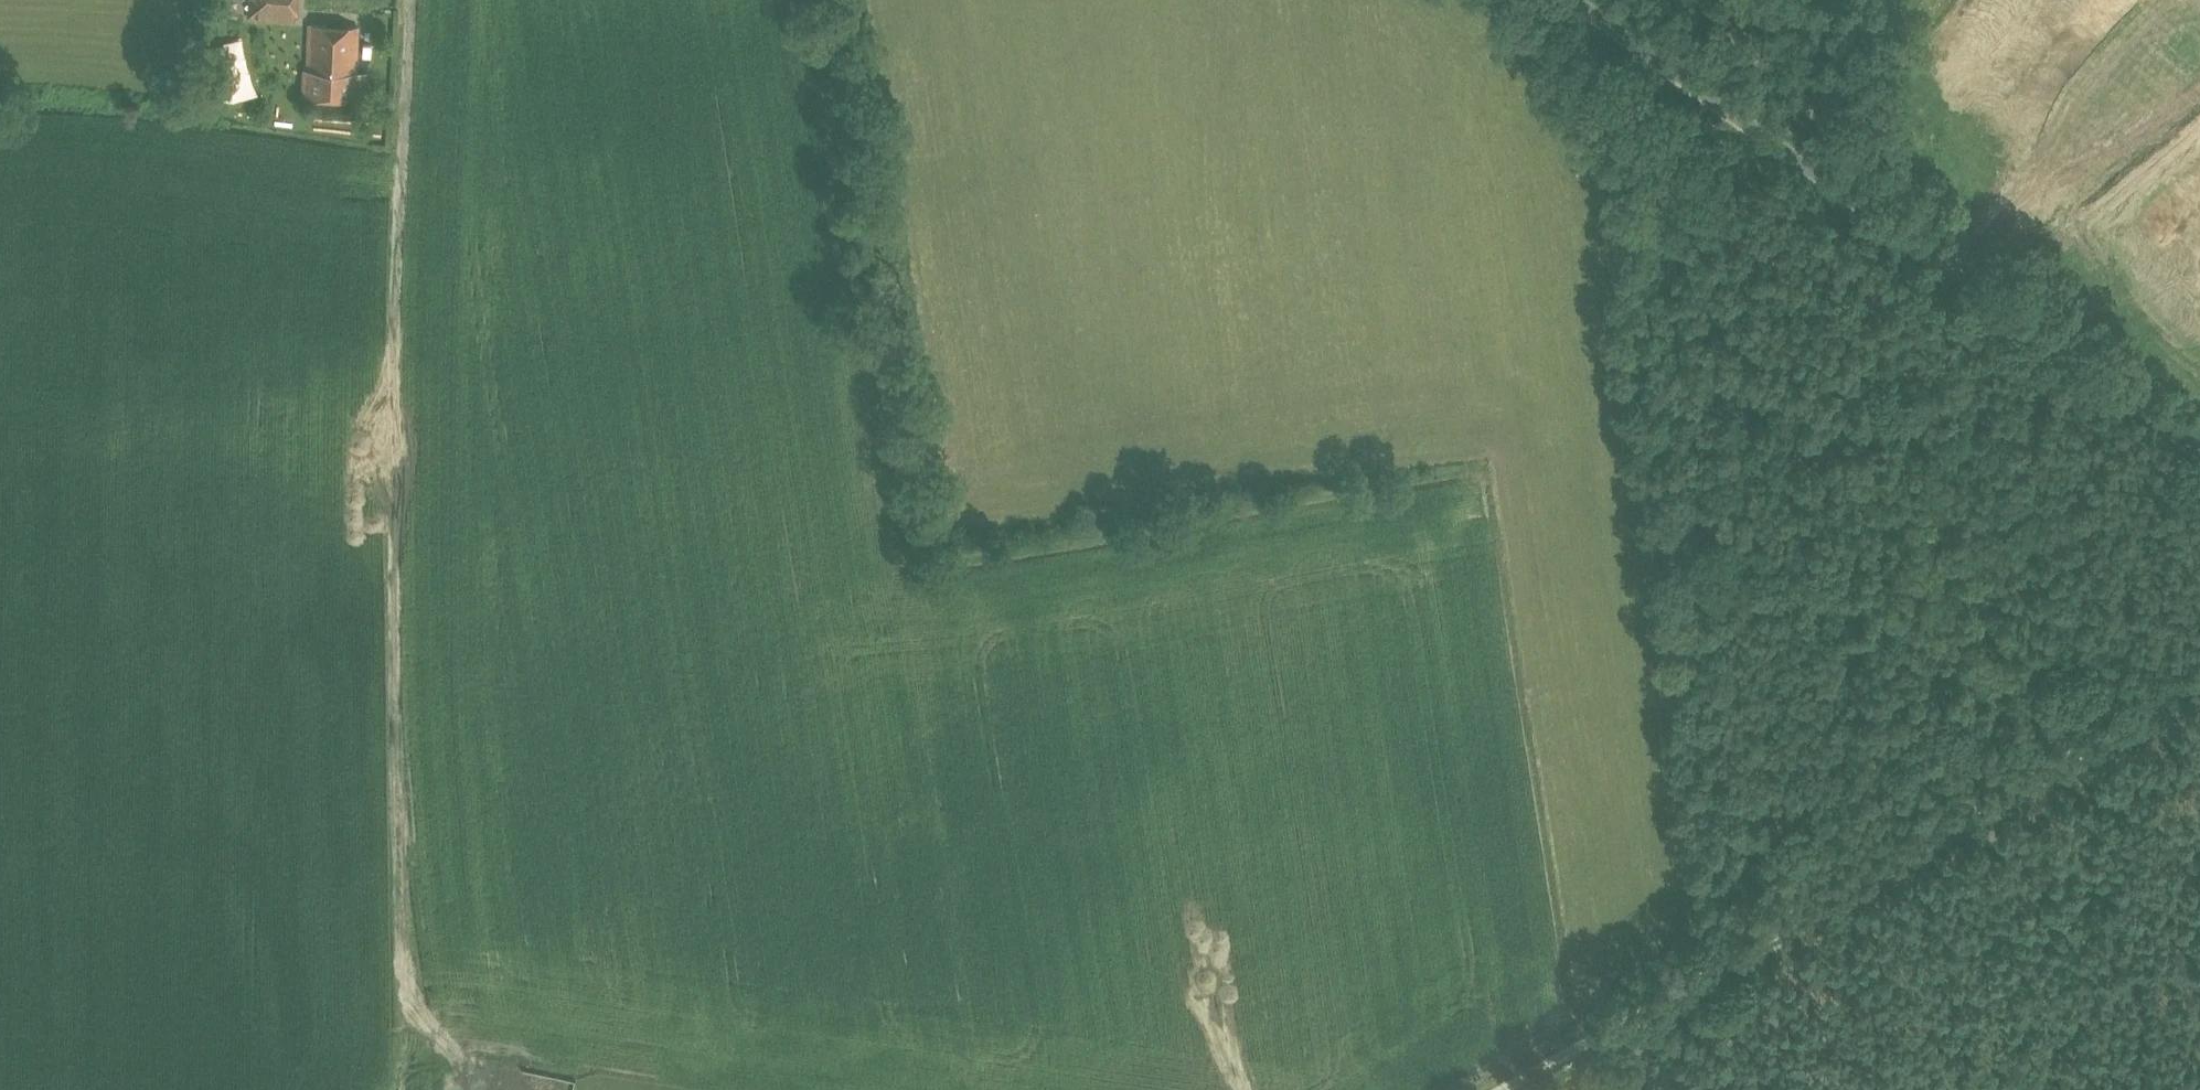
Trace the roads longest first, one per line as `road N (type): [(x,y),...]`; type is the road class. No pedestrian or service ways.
road 1 (track): [(1506,1089),(2199,675)]
road 2 (unclassified): [(2199,451),(1581,0)]

